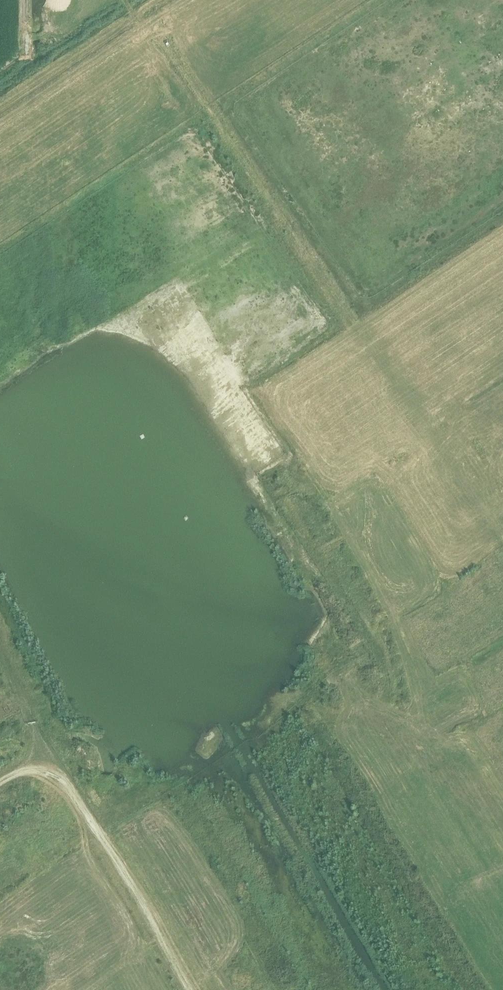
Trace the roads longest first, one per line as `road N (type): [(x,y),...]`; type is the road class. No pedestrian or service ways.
road 1 (track): [(148,23),(502,553)]
road 2 (track): [(0,781),(46,759),(185,989)]

